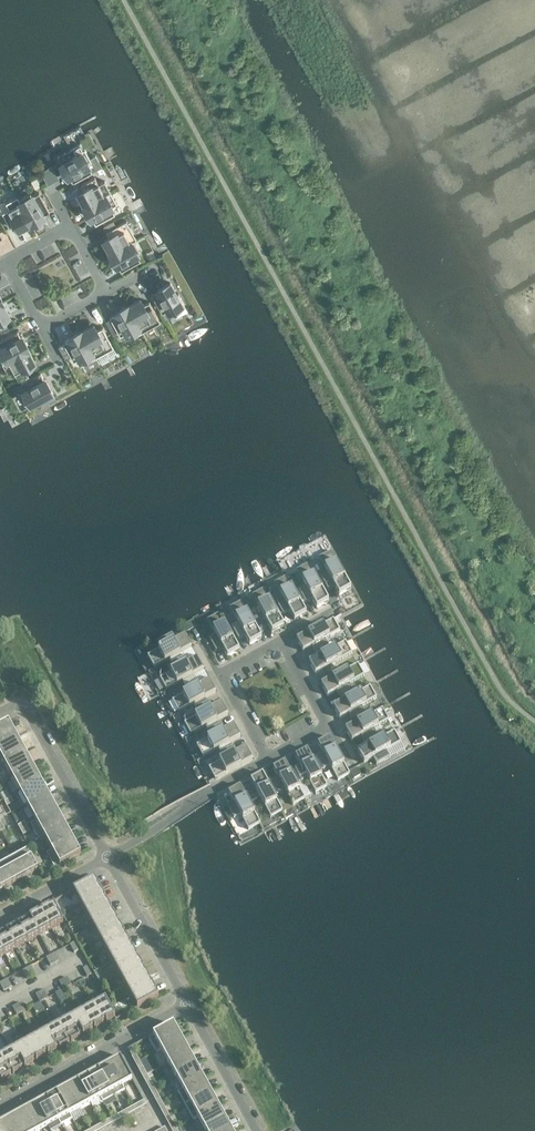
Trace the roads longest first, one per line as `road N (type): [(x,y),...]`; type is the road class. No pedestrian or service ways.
road 1 (residential): [(0,1105),(186,1002)]
road 2 (residential): [(107,857),(27,709)]
road 3 (residential): [(186,1002),(107,857)]
road 4 (residential): [(257,1130),(186,1002)]
road 5 (residential): [(107,857),(214,789)]
road 6 (residential): [(0,916),(107,857)]

